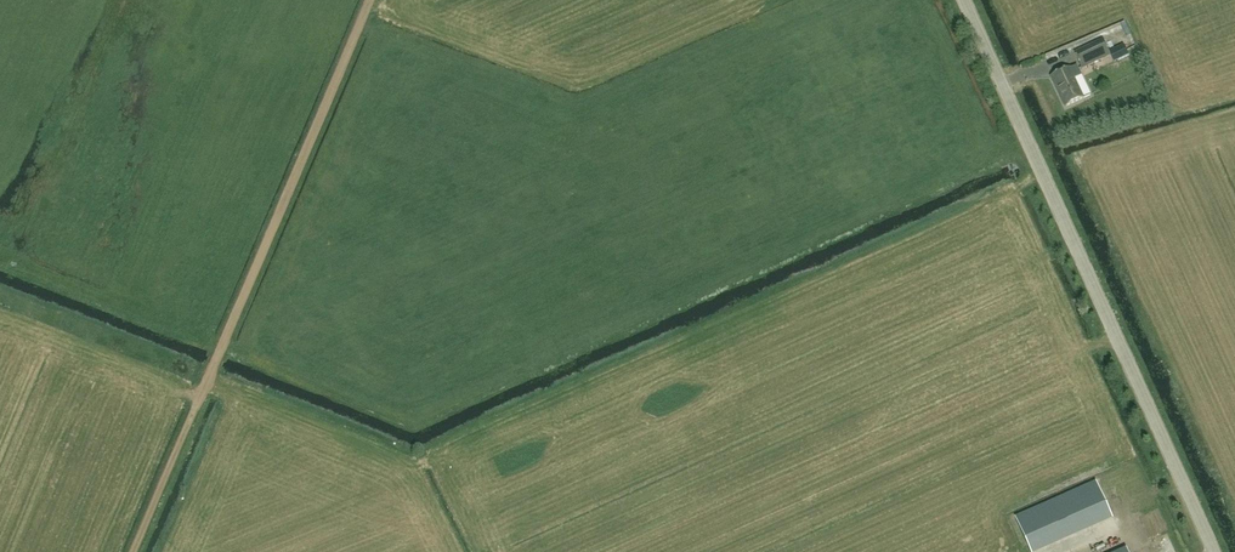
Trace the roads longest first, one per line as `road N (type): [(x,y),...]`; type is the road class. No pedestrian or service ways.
road 1 (unclassified): [(1213,551),(964,0)]
road 2 (track): [(133,551),(369,0)]

